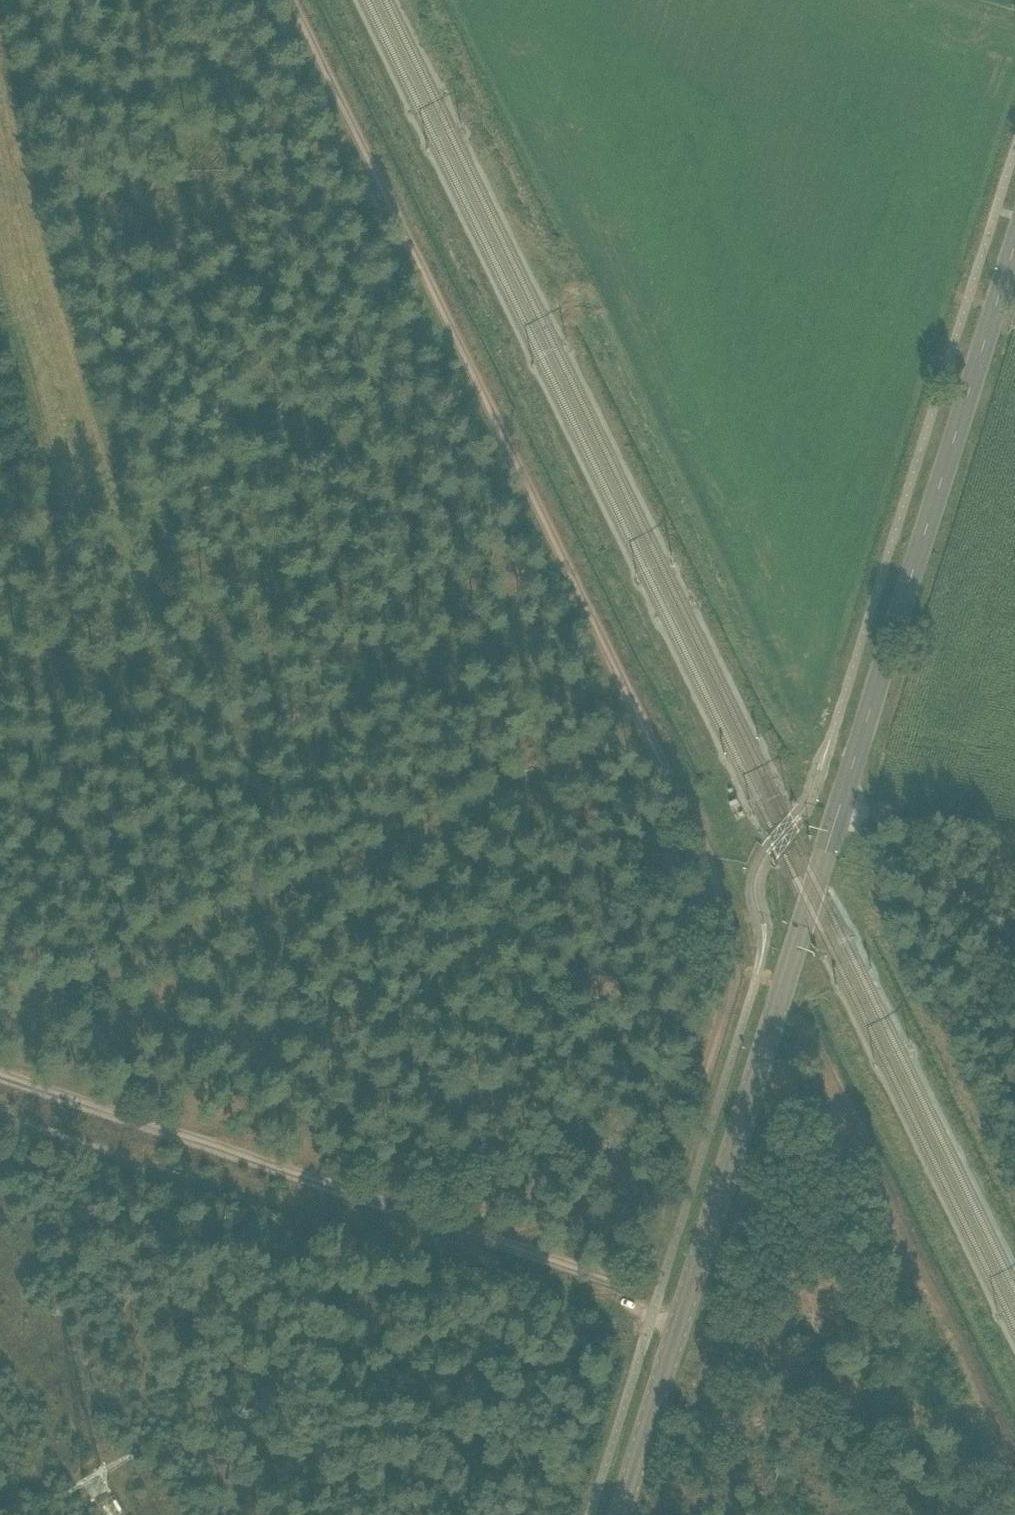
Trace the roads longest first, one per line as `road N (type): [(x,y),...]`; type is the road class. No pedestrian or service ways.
road 1 (tertiary): [(621,1514),(1014,249)]
road 2 (track): [(651,1318),(368,1221),(282,1205),(0,1117)]

